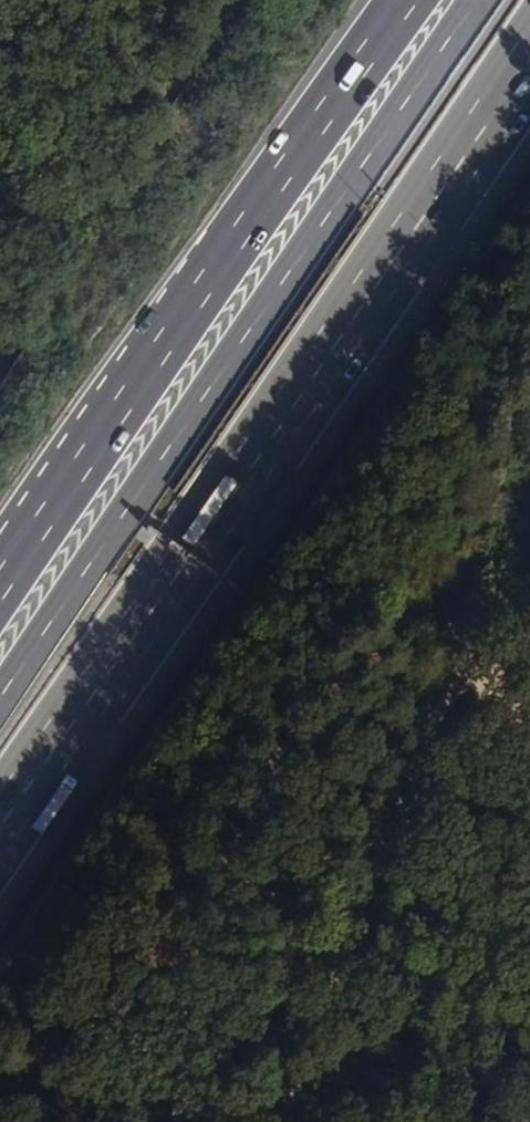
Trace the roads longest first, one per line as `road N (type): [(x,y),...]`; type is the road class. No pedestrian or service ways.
road 1 (motorway): [(8,808),(529,58)]
road 2 (motorway): [(478,0),(0,710)]
road 3 (motorway): [(406,0),(0,589)]
road 4 (track): [(461,664),(277,1121)]

